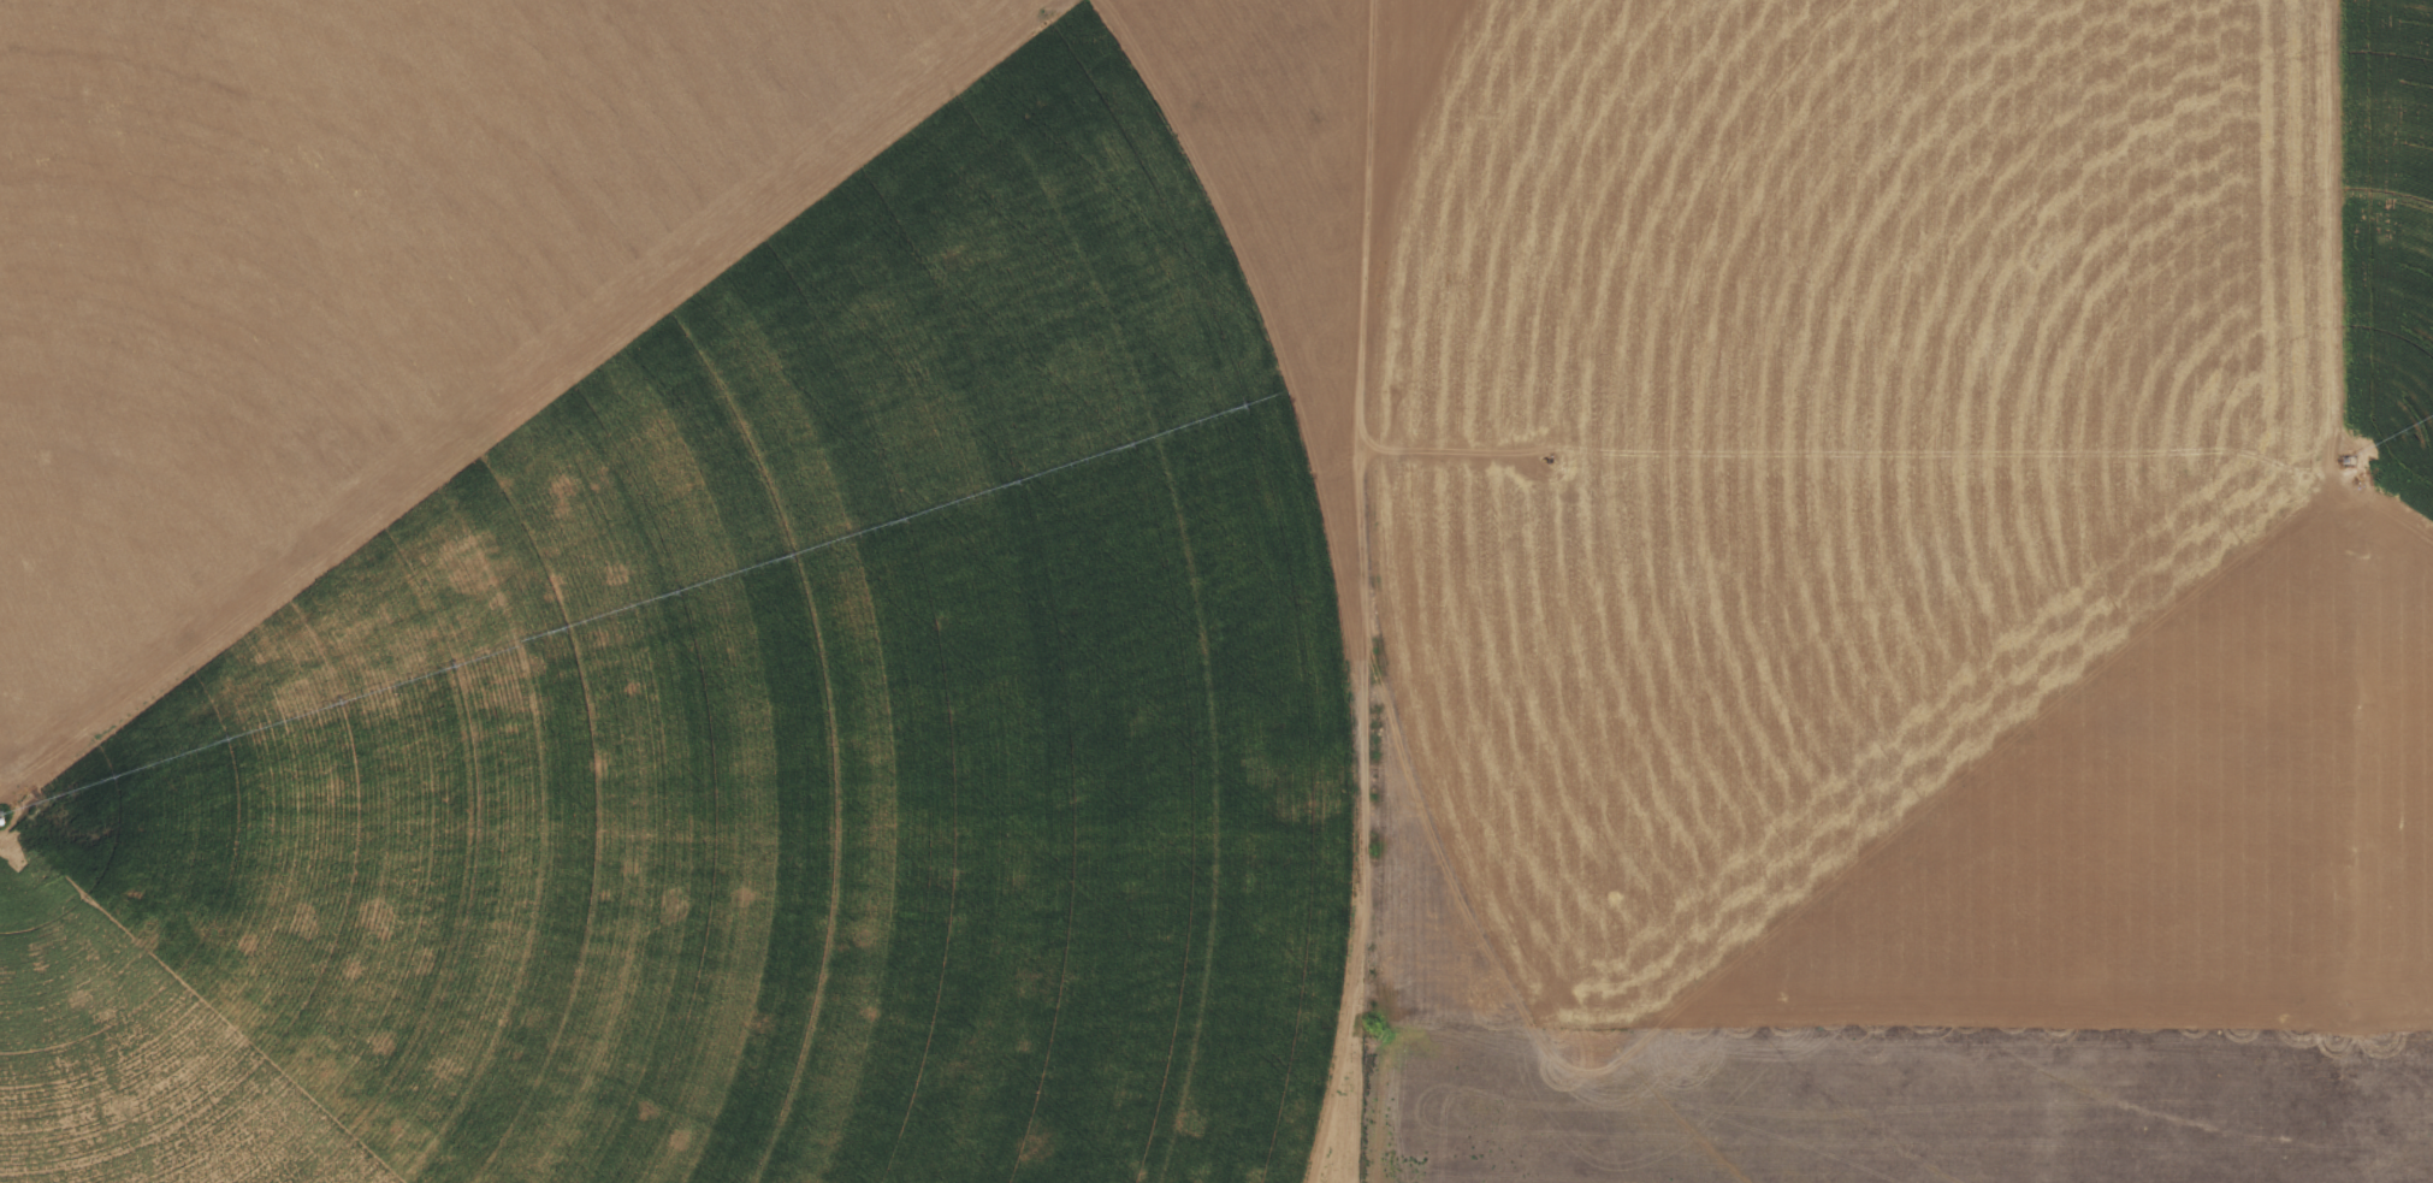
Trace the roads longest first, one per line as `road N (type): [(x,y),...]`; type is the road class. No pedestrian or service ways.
road 1 (residential): [(1356,1182),(1349,0)]

